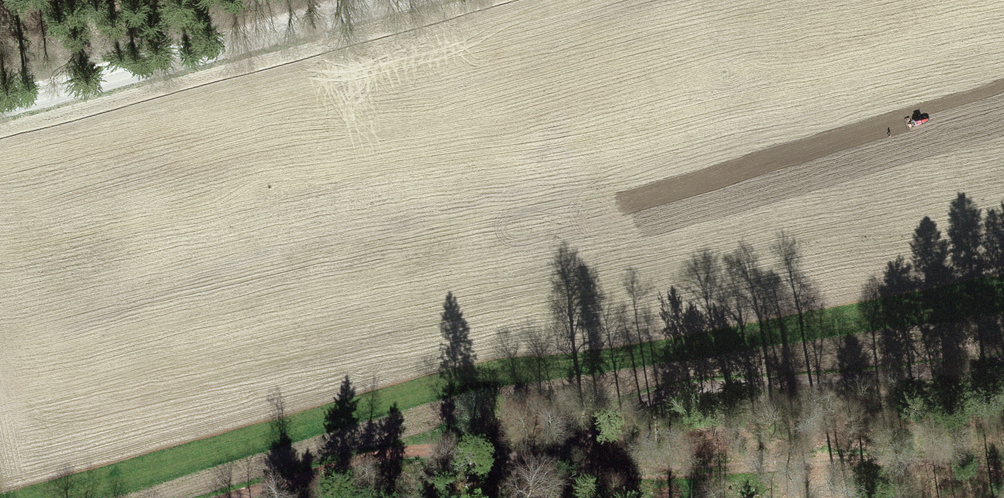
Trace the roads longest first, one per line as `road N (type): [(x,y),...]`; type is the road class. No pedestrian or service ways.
road 1 (track): [(266,497),(420,453),(549,461),(665,394),(1003,346)]
road 2 (track): [(1003,467),(876,458),(729,477),(549,461)]
road 3 (unclassified): [(0,115),(408,0)]

